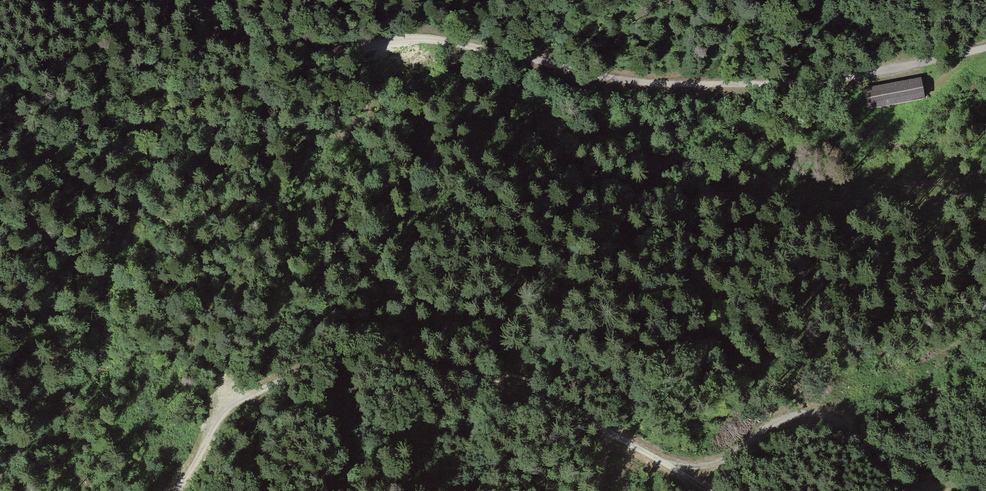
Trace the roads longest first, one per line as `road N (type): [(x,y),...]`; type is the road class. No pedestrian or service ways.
road 1 (track): [(985,49),(910,65),(710,85),(621,79),(421,38),(339,51)]
road 2 (track): [(175,490),(221,412),(243,394),(341,357),(382,355),(554,403),(710,490)]
road 3 (track): [(339,51),(262,46),(221,22),(218,0)]

